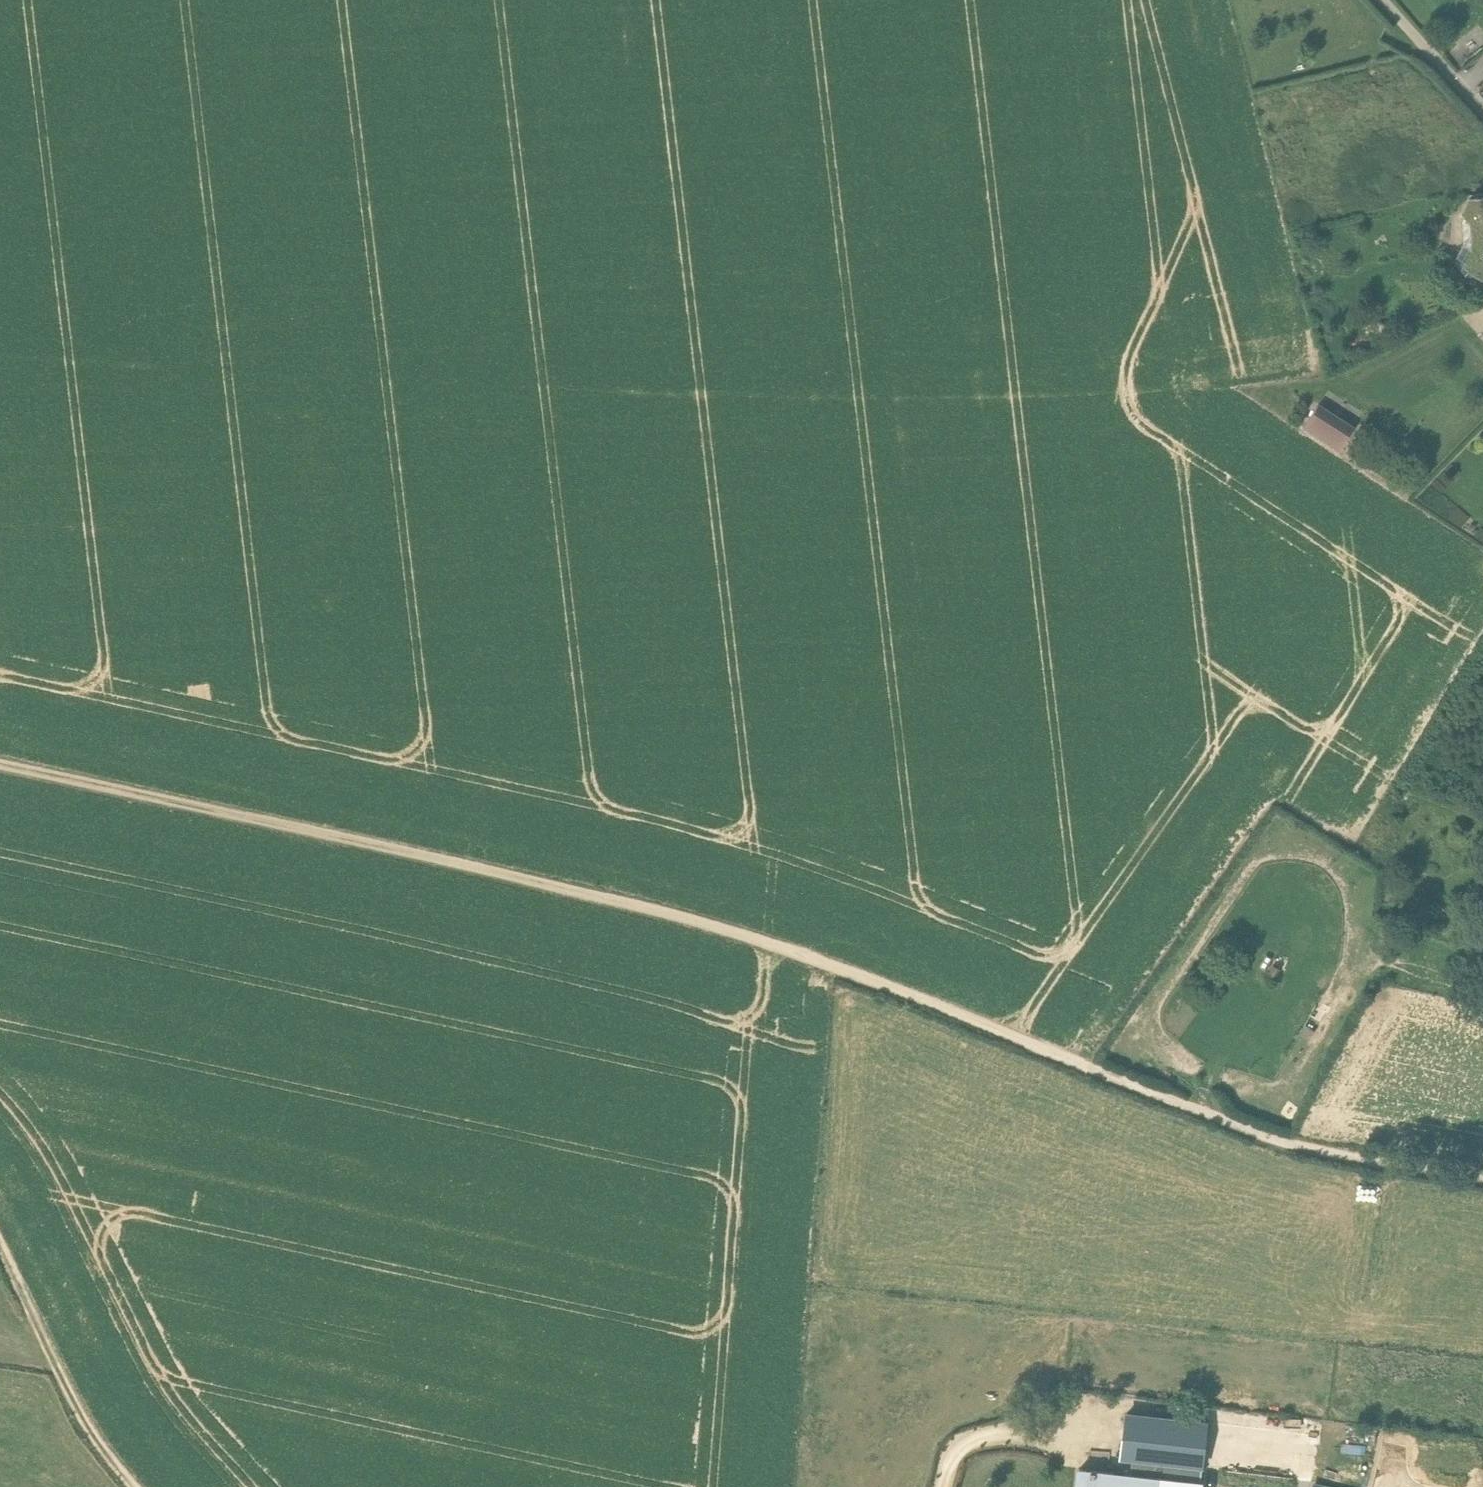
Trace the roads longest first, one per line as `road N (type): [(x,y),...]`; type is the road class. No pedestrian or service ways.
road 1 (track): [(1482,1181),(1266,1138),(857,977),(688,920),(0,765)]
road 2 (track): [(0,1257),(88,1428),(132,1486)]

